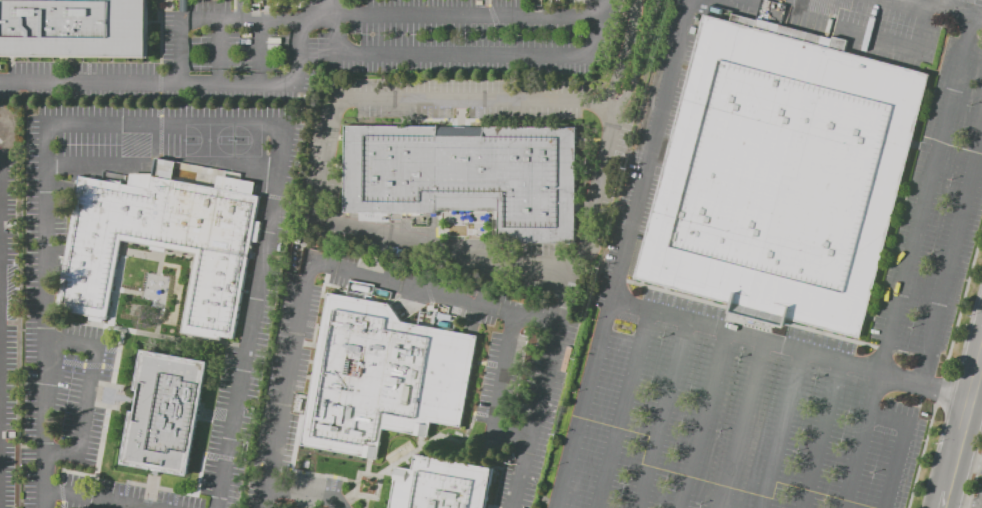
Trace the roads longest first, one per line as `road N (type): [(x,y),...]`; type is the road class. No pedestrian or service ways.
road 1 (residential): [(981,350),(939,507)]

